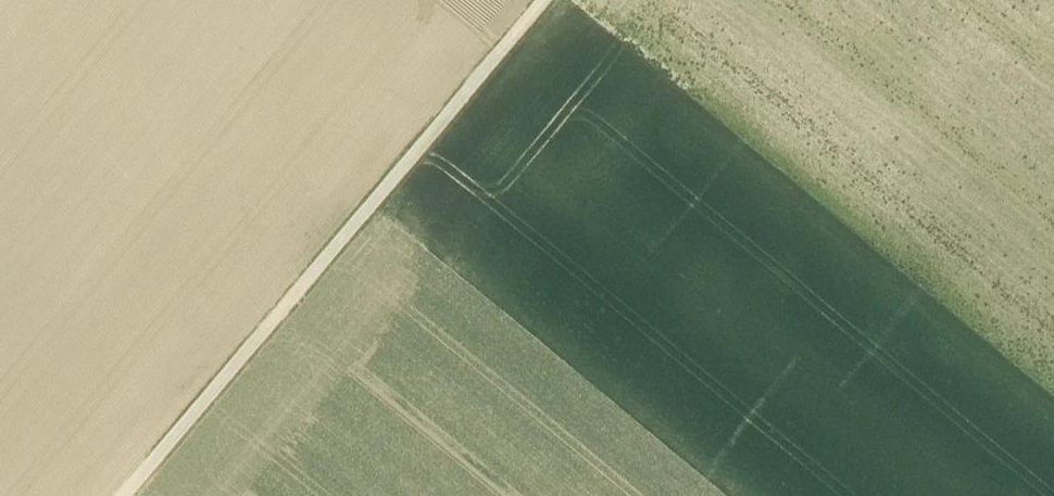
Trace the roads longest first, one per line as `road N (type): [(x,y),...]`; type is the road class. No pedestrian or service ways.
road 1 (track): [(555,0),(140,495)]

